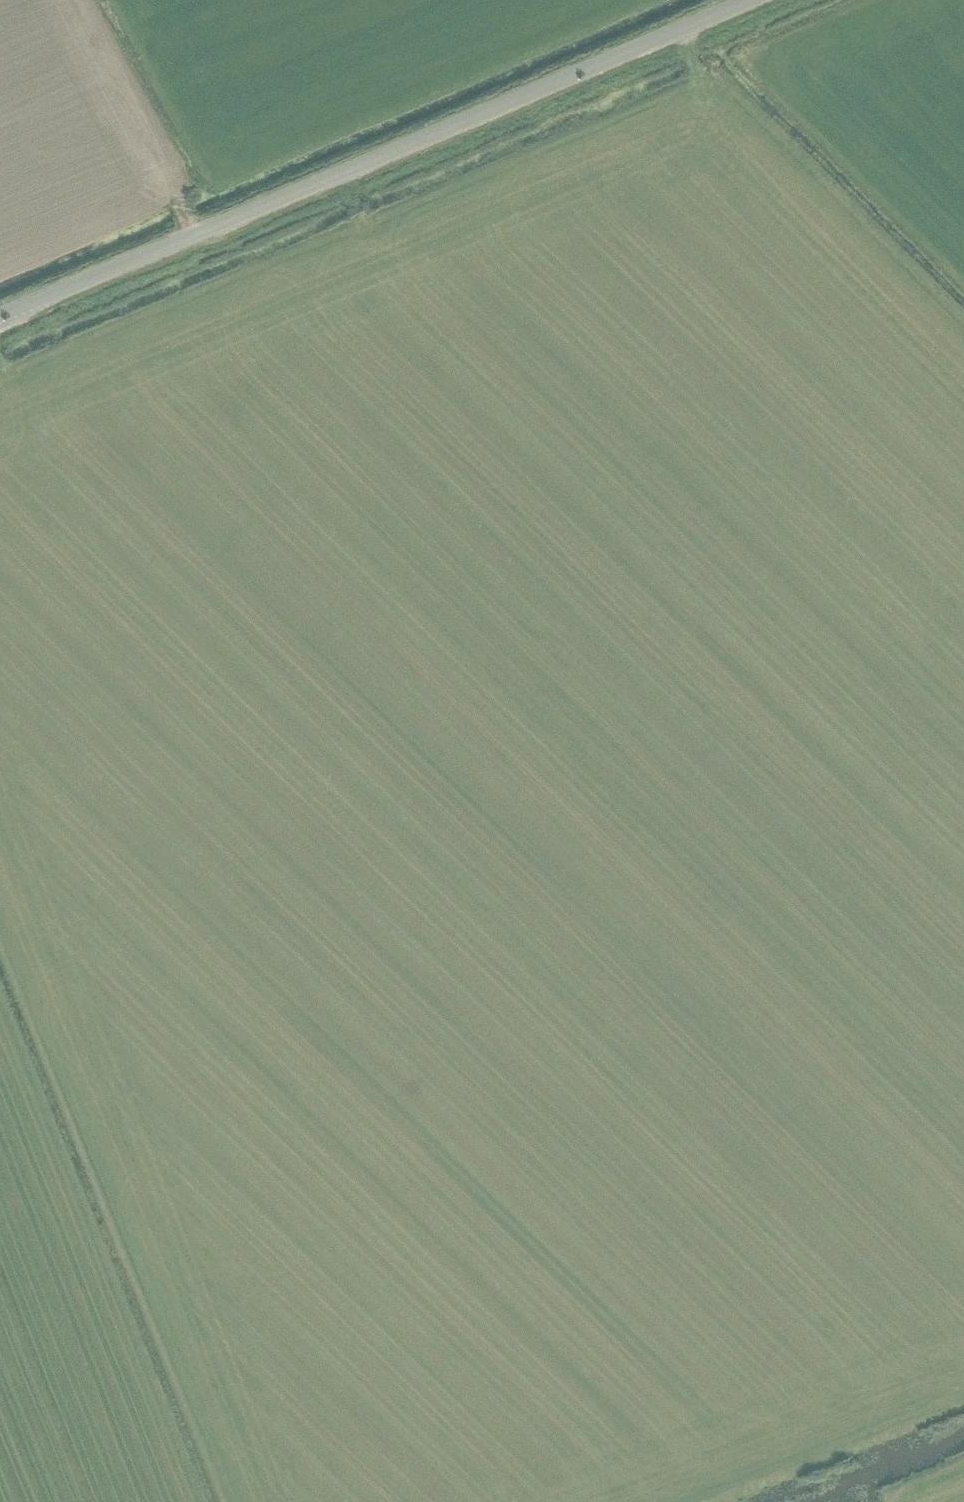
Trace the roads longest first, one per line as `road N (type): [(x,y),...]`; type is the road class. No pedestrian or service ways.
road 1 (unclassified): [(0,318),(753,0)]

